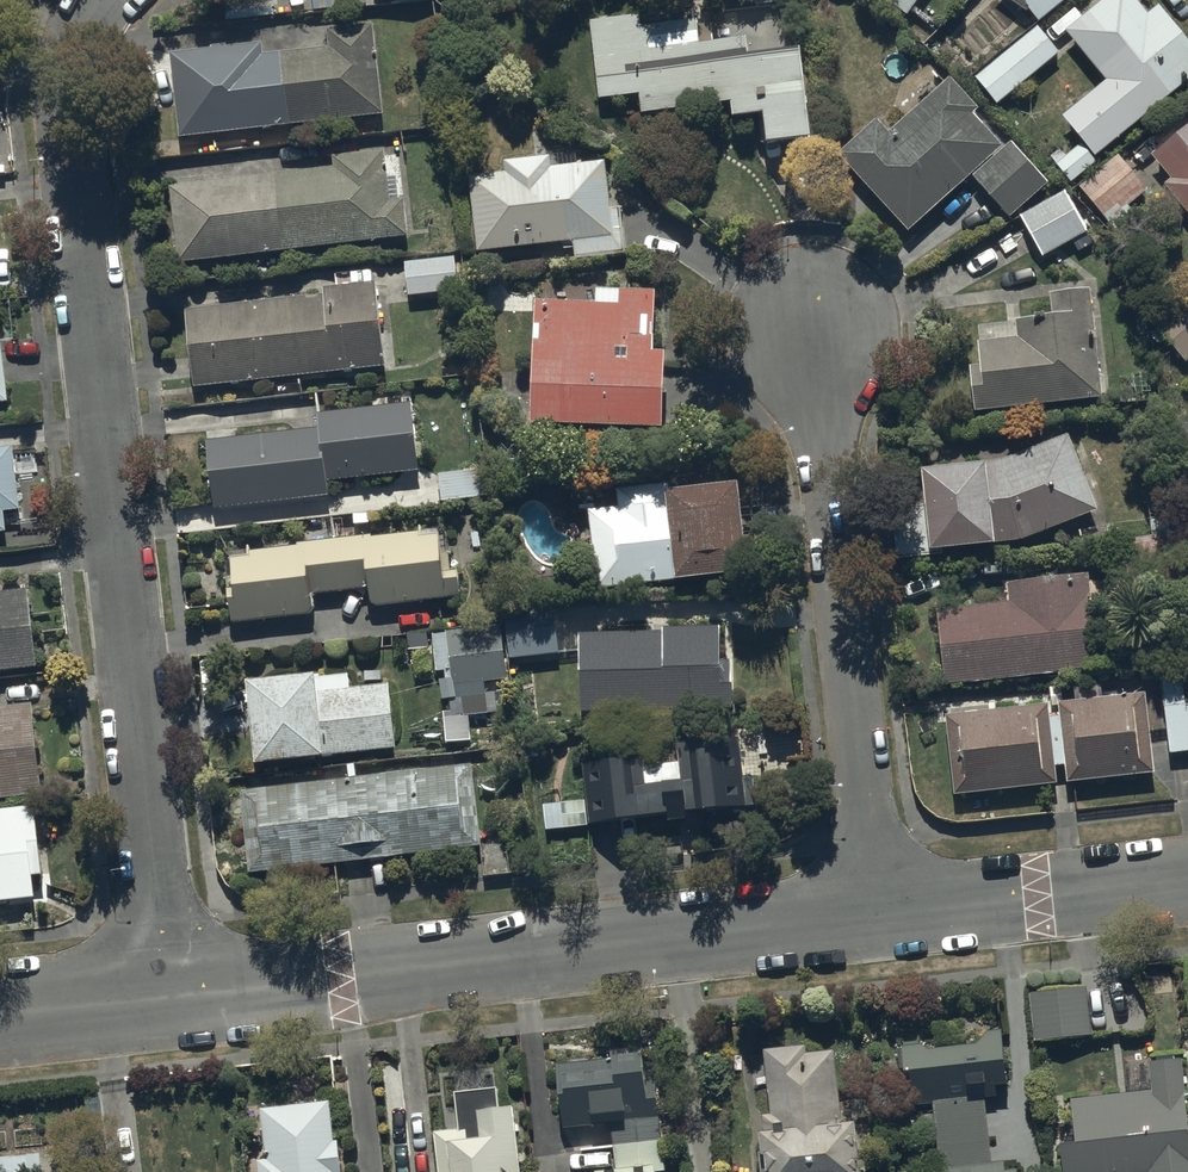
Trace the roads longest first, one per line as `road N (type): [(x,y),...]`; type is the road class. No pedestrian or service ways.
road 1 (residential): [(170,990),(76,133),(85,49),(109,0)]
road 2 (tertiary): [(170,990),(876,912)]
road 3 (residential): [(876,912),(815,332)]
road 4 (tertiary): [(876,912),(1187,875)]
road 5 (tertiary): [(0,1010),(170,990)]

